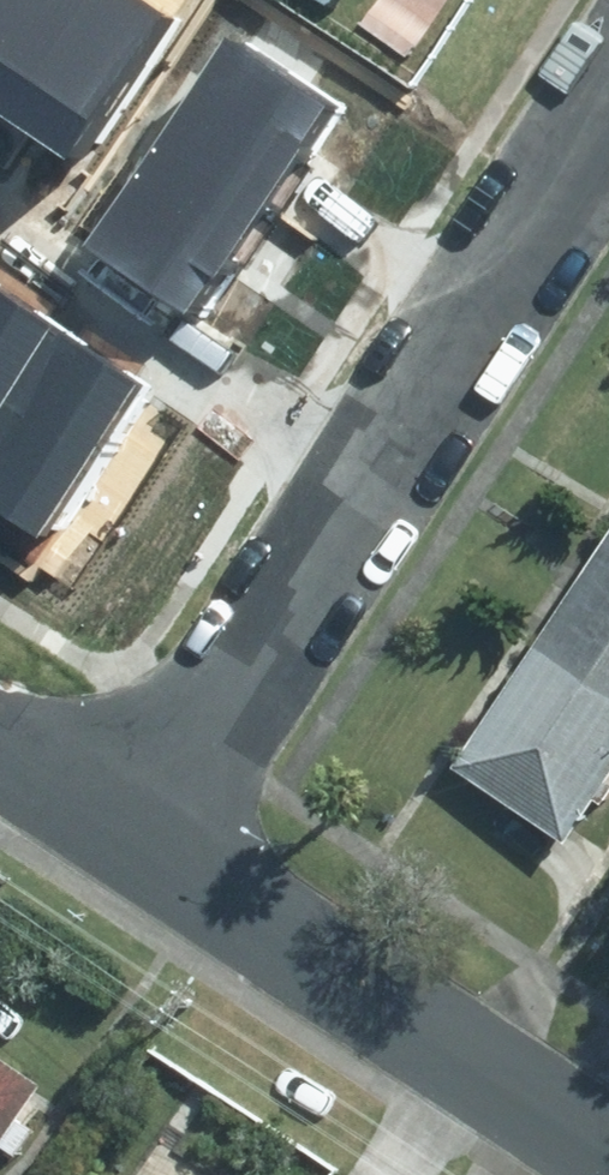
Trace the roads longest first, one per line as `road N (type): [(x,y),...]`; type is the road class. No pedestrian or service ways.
road 1 (residential): [(608,112),(135,834)]
road 2 (tertiary): [(135,834),(608,1149)]
road 3 (tertiary): [(0,745),(135,834)]

